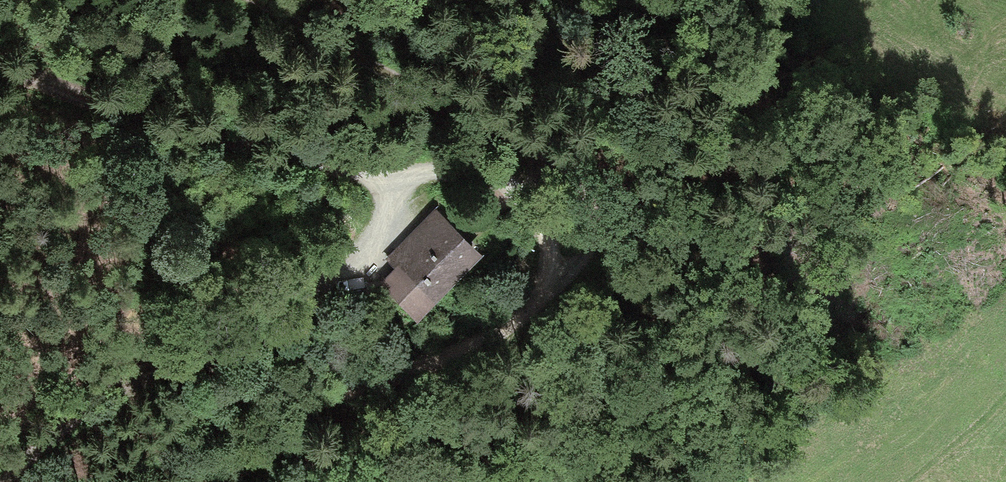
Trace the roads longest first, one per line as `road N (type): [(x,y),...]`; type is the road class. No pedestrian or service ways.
road 1 (track): [(195,481),(270,424),(500,333),(532,300),(548,242),(542,217),(501,179),(232,142),(0,61)]
road 2 (track): [(407,168),(351,277),(186,349),(45,436),(0,480)]
road 3 (track): [(255,0),(564,166),(589,205),(588,252),(574,276),(532,300)]

